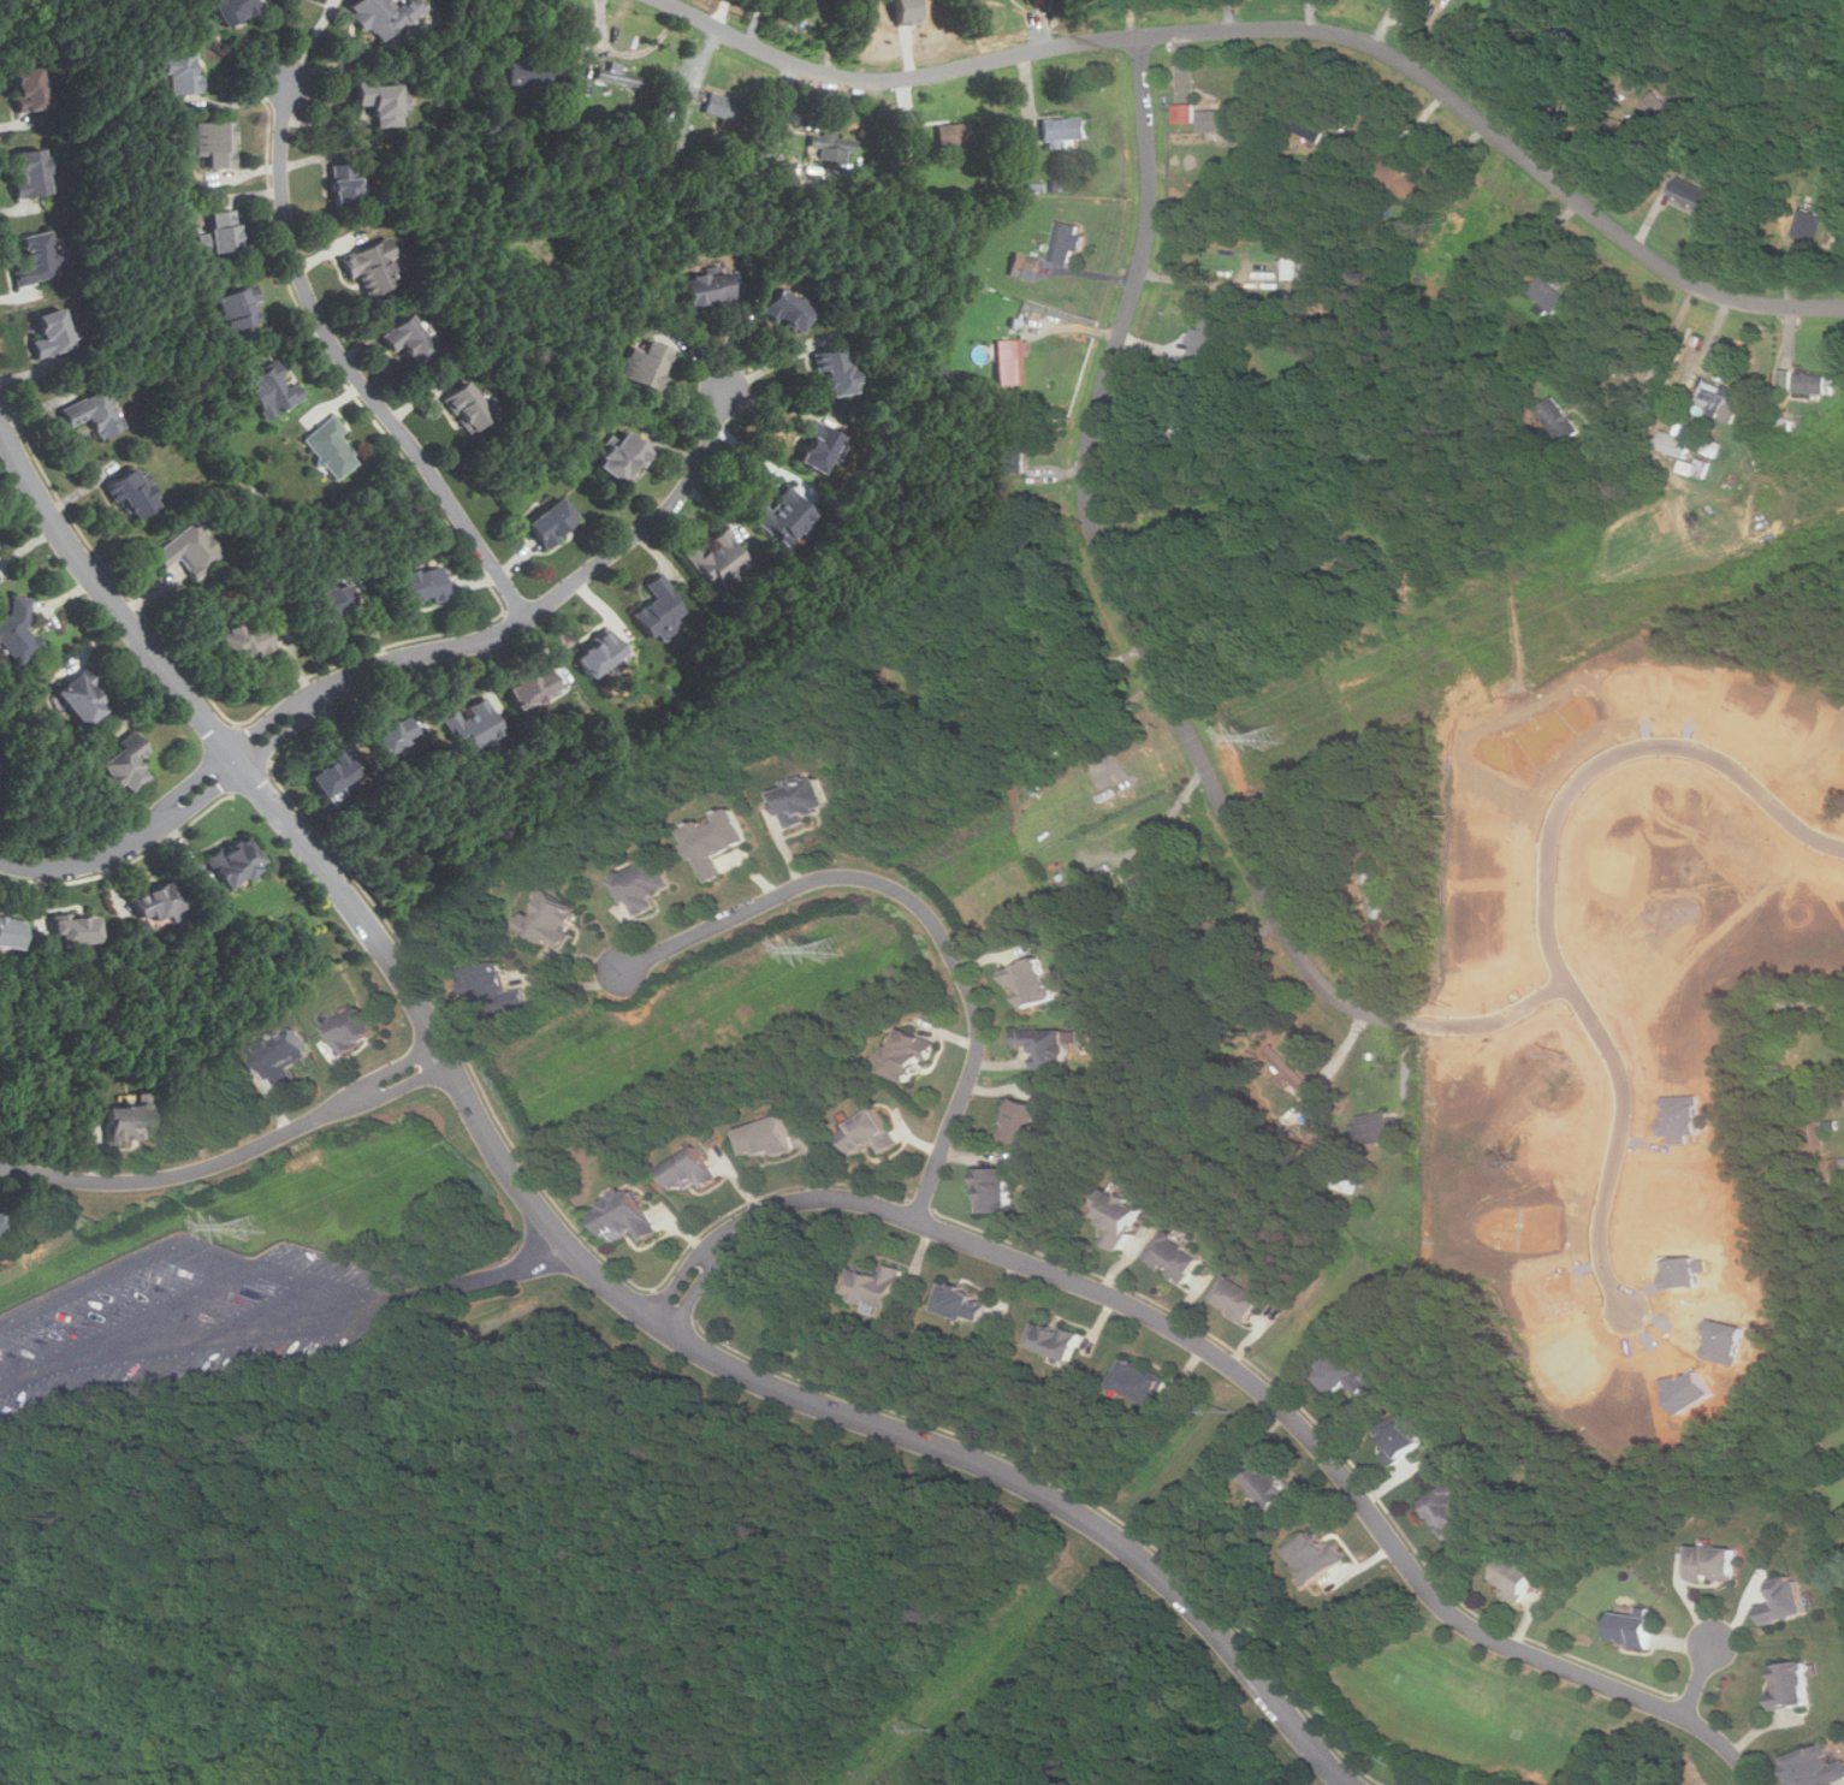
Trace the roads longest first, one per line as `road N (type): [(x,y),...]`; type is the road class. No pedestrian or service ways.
road 1 (residential): [(1349,1784),(1174,1587),(1081,1514),(925,1440),(751,1378),(660,1324),(550,1227),(485,1135),(379,941),(82,562),(0,425)]
road 2 (residential): [(660,1324),(746,1216),(778,1199),(897,1206),(1022,1256),(1188,1332),(1293,1407),(1427,1588),(1463,1623),(1680,1713),(1748,1767),(1755,1784)]
road 3 (residential): [(1843,307),(1755,304),(1698,287),(1440,87),(1344,34),(1188,31),(860,81),(783,59),(664,0)]
road 4 (residential): [(1143,36),(1149,220),(1089,451),(1093,533),(1304,963),(1344,1003),(1421,1022)]
road 5 (residential): [(729,385),(704,461),(677,500),(527,619),(331,686),(106,856),(70,866),(0,862)]
road 6 (residential): [(1843,846),(1806,830),(1713,751),(1680,742),(1607,754),(1563,799),(1548,911),(1566,977),(1621,1077),(1626,1131),(1601,1247),(1629,1306)]
road 7 (residential): [(921,1216),(978,1057),(978,1027),(965,968),(919,902),(879,878),(830,873),(763,896),(622,968)]
road 8 (residential): [(527,619),(428,465),(342,358),(304,284),(281,178),(291,79)]
road 9 (residential): [(445,1058),(173,1178),(88,1184),(0,1166)]
road 10 (residential): [(1570,983),(1488,1022),(1421,1022)]

